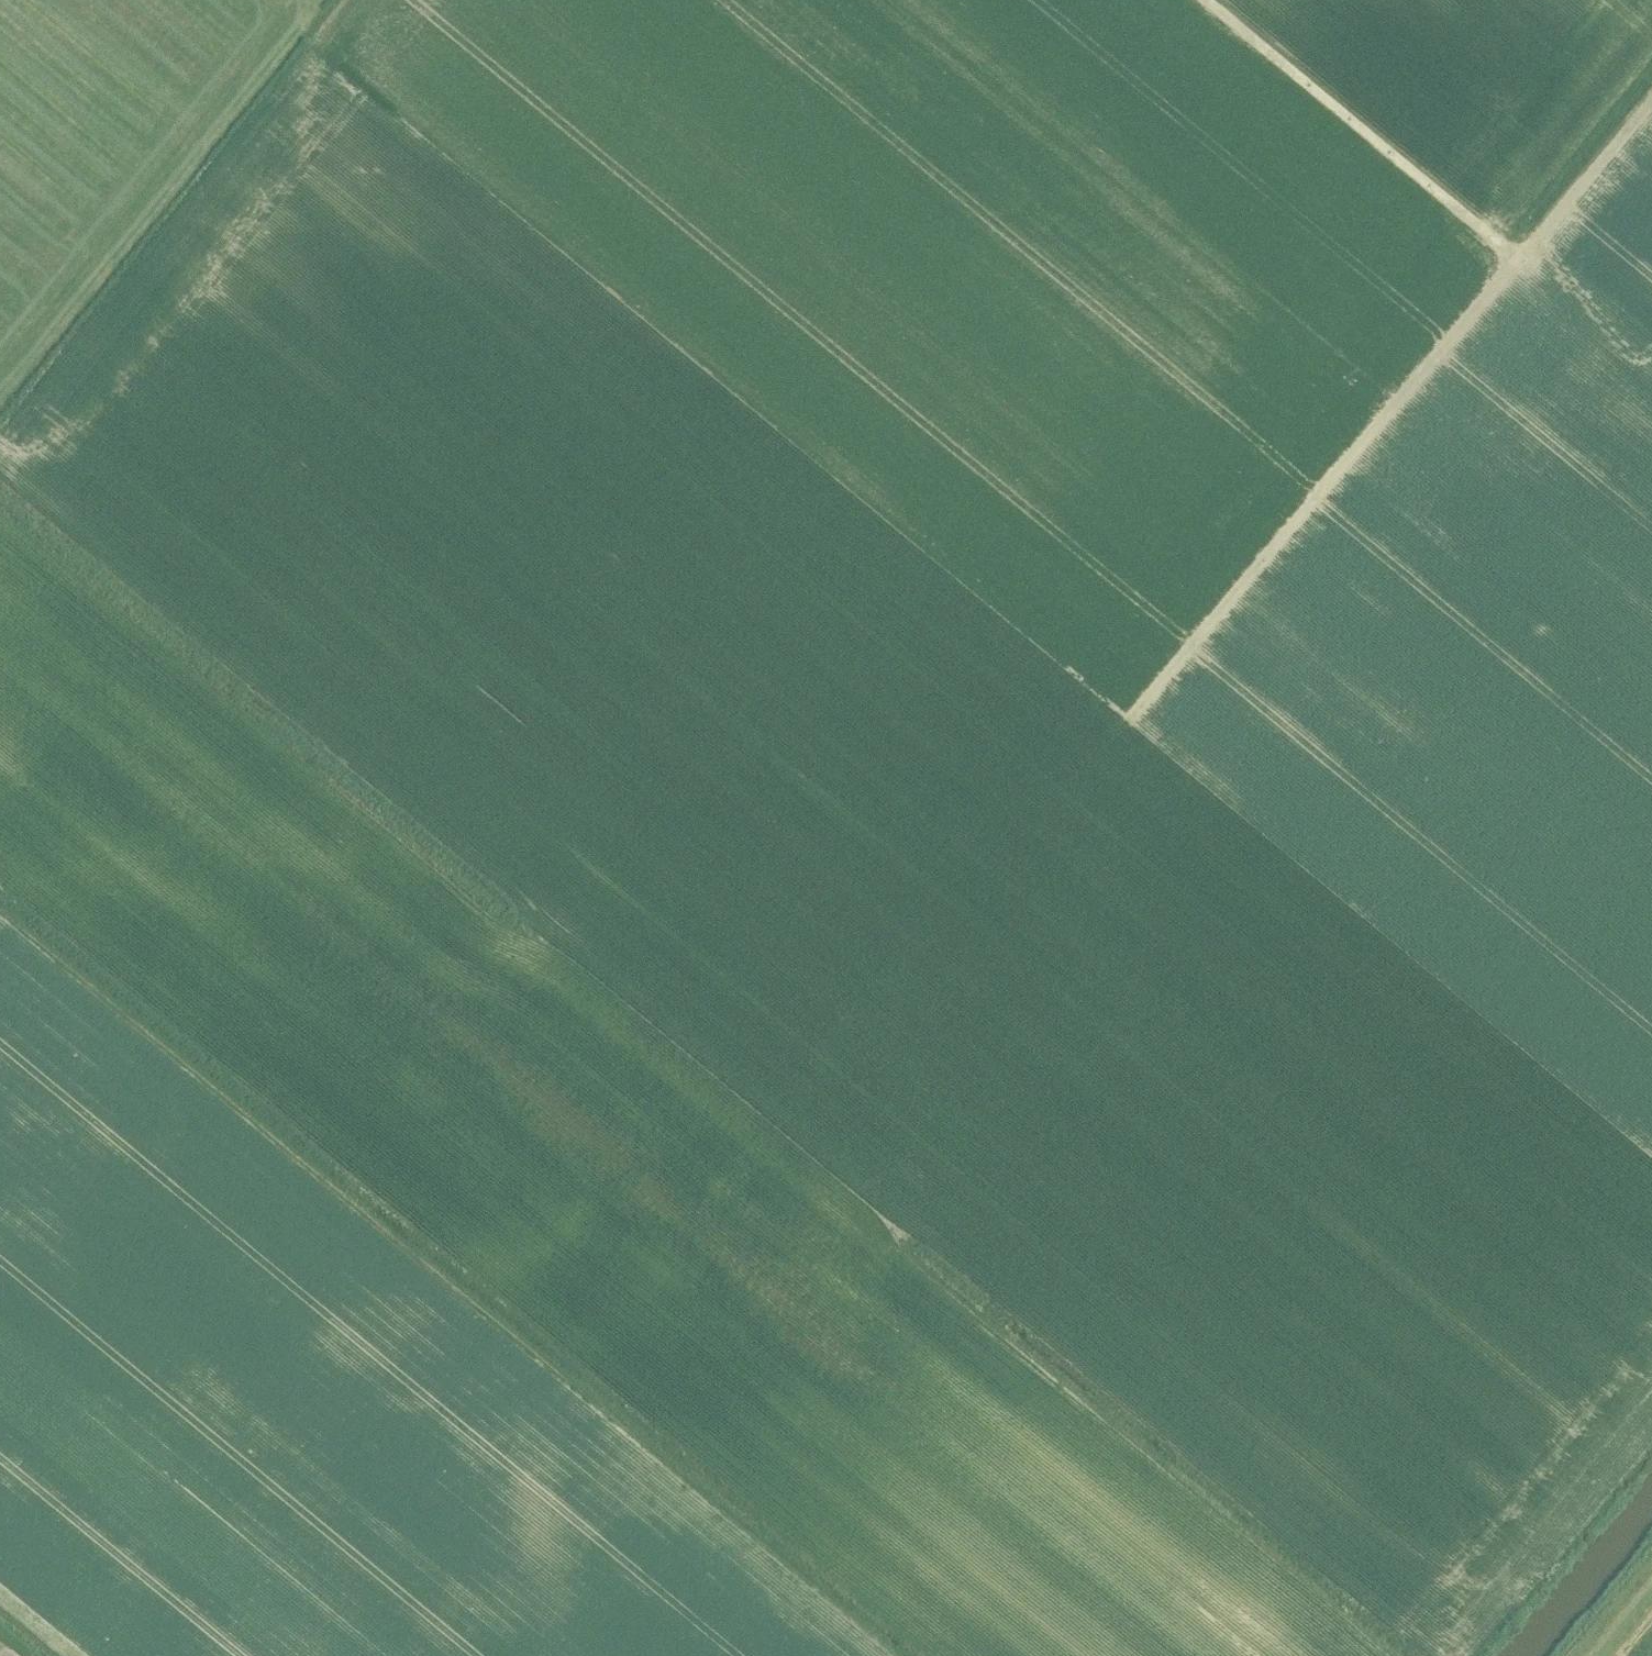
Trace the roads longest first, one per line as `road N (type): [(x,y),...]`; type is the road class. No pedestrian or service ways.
road 1 (track): [(1510,258),(1202,0)]

